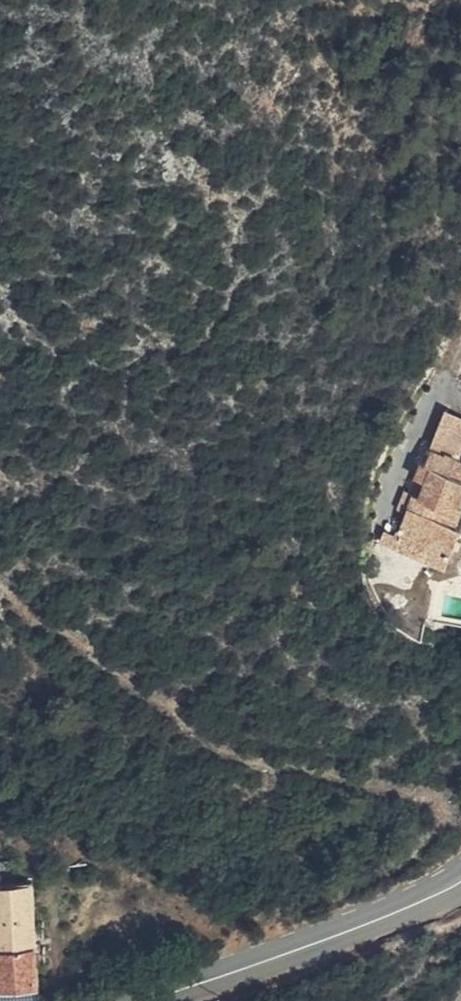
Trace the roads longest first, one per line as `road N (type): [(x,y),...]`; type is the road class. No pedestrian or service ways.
road 1 (secondary): [(154,1000),(355,931),(460,881)]

